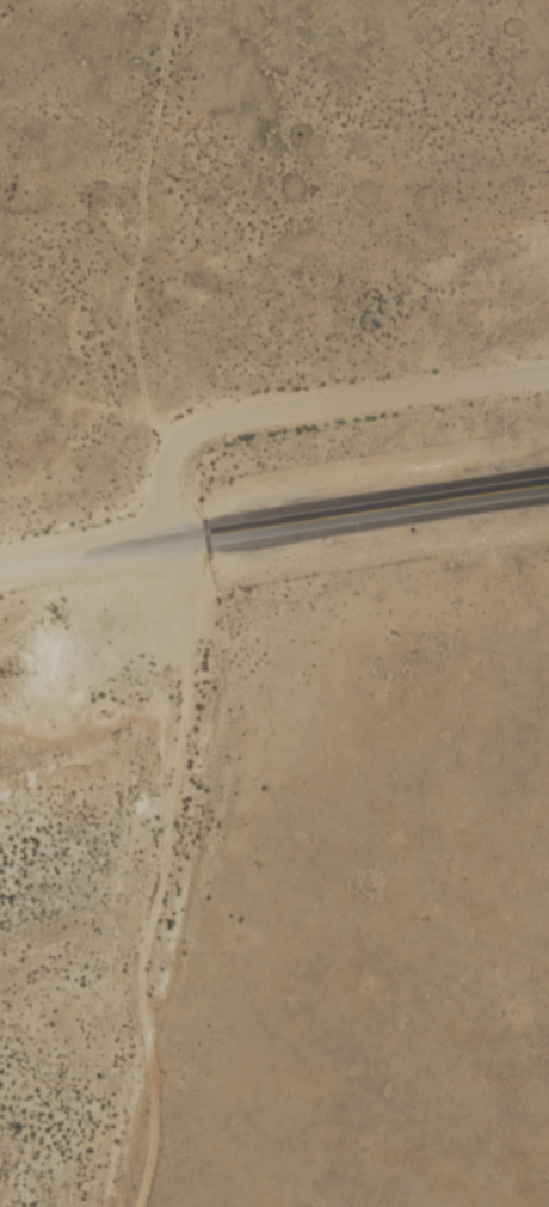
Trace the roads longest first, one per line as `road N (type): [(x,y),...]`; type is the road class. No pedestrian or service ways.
road 1 (residential): [(0,562),(548,483)]

